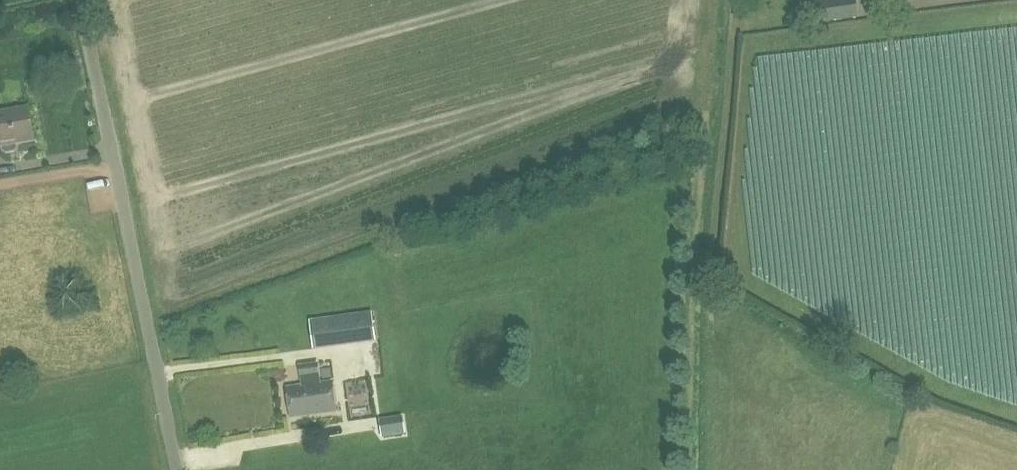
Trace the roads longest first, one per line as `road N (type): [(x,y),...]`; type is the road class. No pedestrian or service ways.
road 1 (unclassified): [(181,469),(86,0)]

